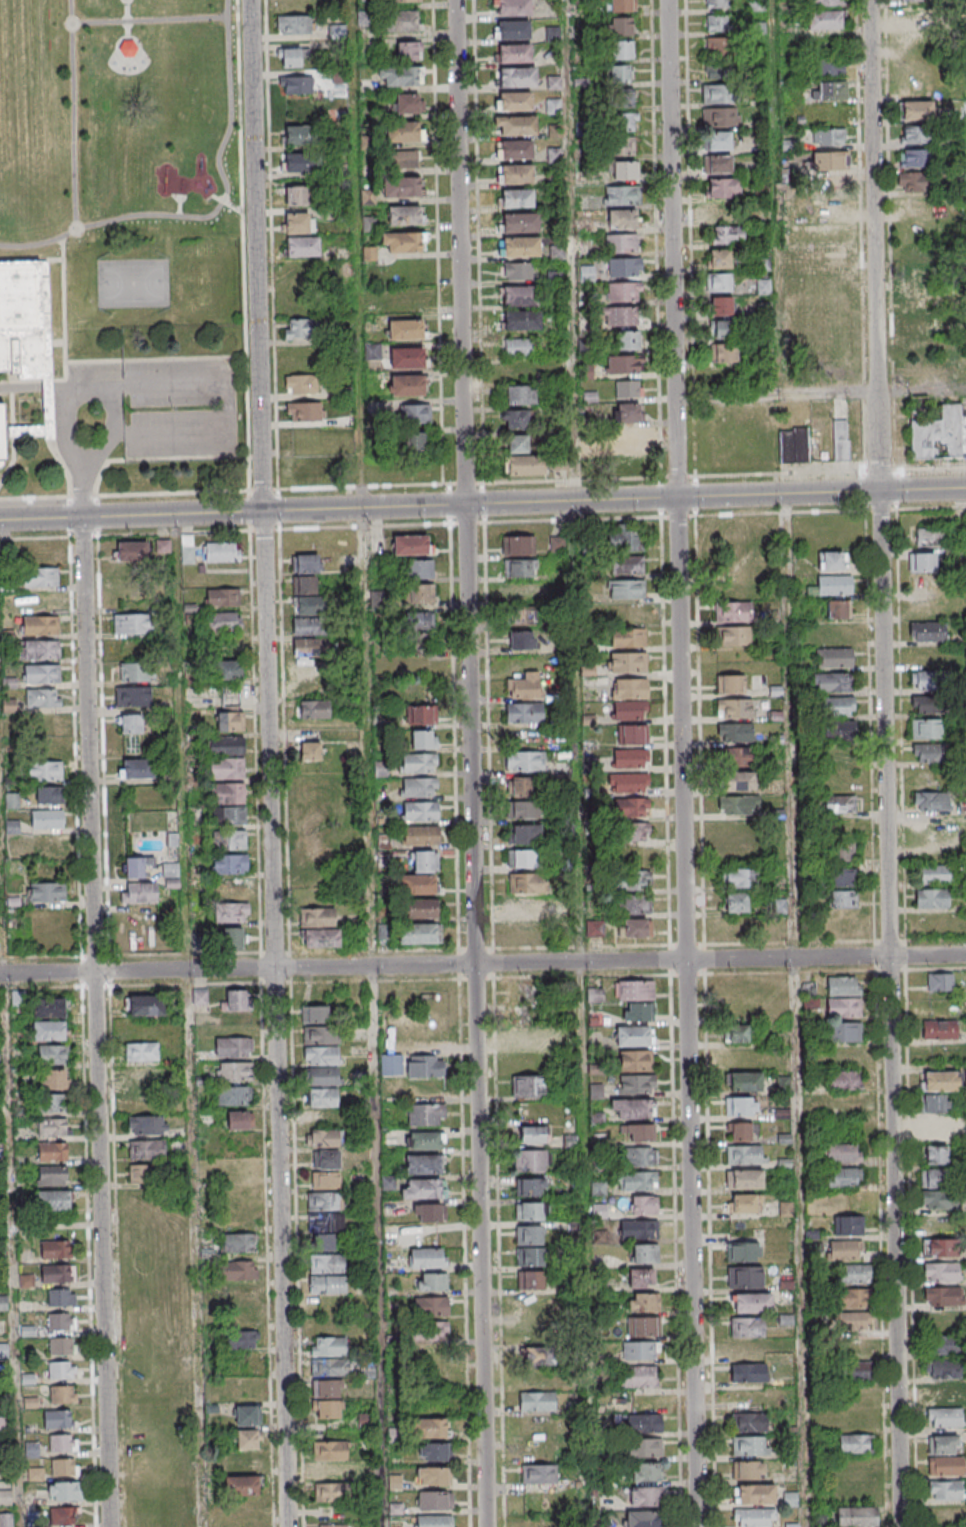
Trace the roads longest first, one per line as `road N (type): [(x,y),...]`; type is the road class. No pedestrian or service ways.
road 1 (residential): [(899,1526),(869,0)]
road 2 (residential): [(485,1526),(458,0)]
road 3 (residential): [(696,1526),(670,0)]
road 4 (residential): [(286,1526),(261,512)]
road 5 (residential): [(81,518),(108,1526)]
road 6 (tertiary): [(965,488),(0,521)]
road 7 (residential): [(965,954),(0,974)]
road 8 (residential): [(261,512),(250,0)]

